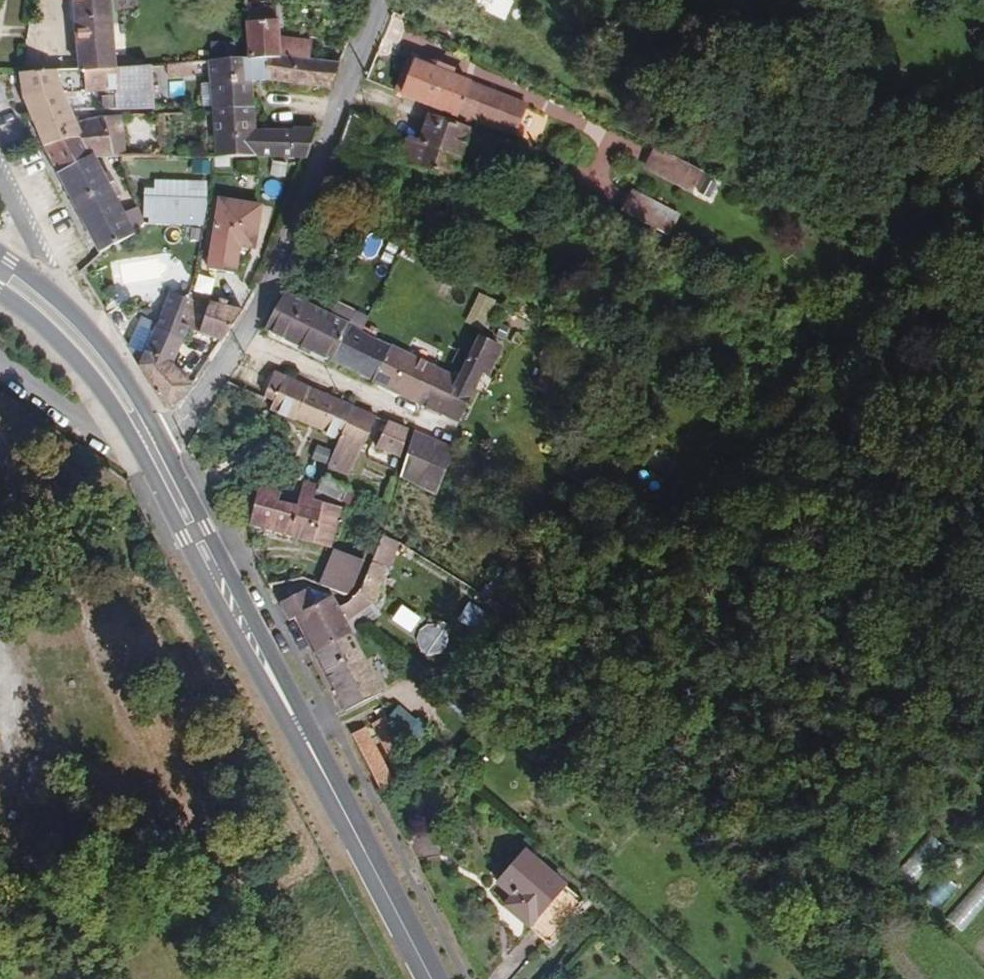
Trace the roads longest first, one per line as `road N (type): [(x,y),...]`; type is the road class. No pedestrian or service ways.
road 1 (primary): [(149,441),(431,978)]
road 2 (residential): [(149,441),(239,342),(395,0)]
road 3 (primary): [(149,441),(138,401),(106,353),(0,254)]
road 4 (primary): [(0,293),(43,324),(149,441)]

